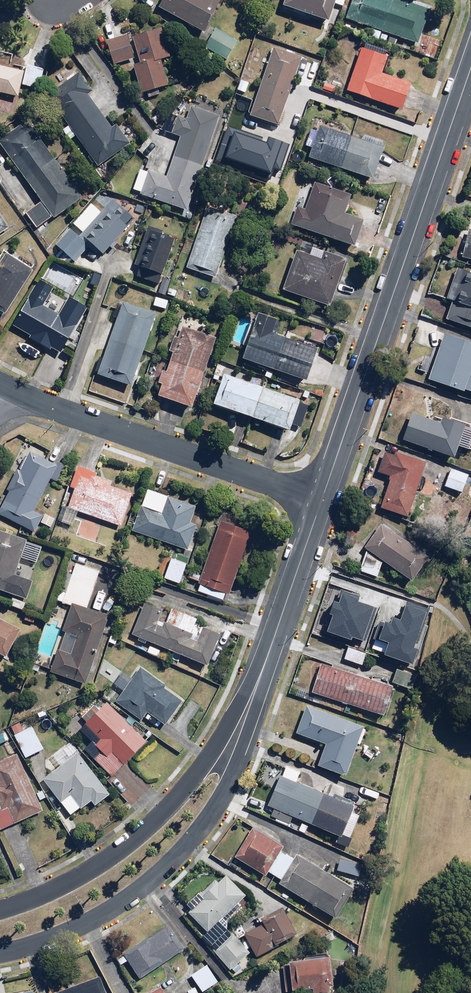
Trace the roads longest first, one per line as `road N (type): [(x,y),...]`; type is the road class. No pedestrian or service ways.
road 1 (residential): [(470,63),(318,499)]
road 2 (residential): [(240,734),(212,809),(182,851),(112,910),(0,952)]
road 3 (residential): [(318,499),(2,388)]
road 4 (residential): [(0,910),(25,904),(140,836),(240,734)]
road 5 (residential): [(318,499),(240,734)]

